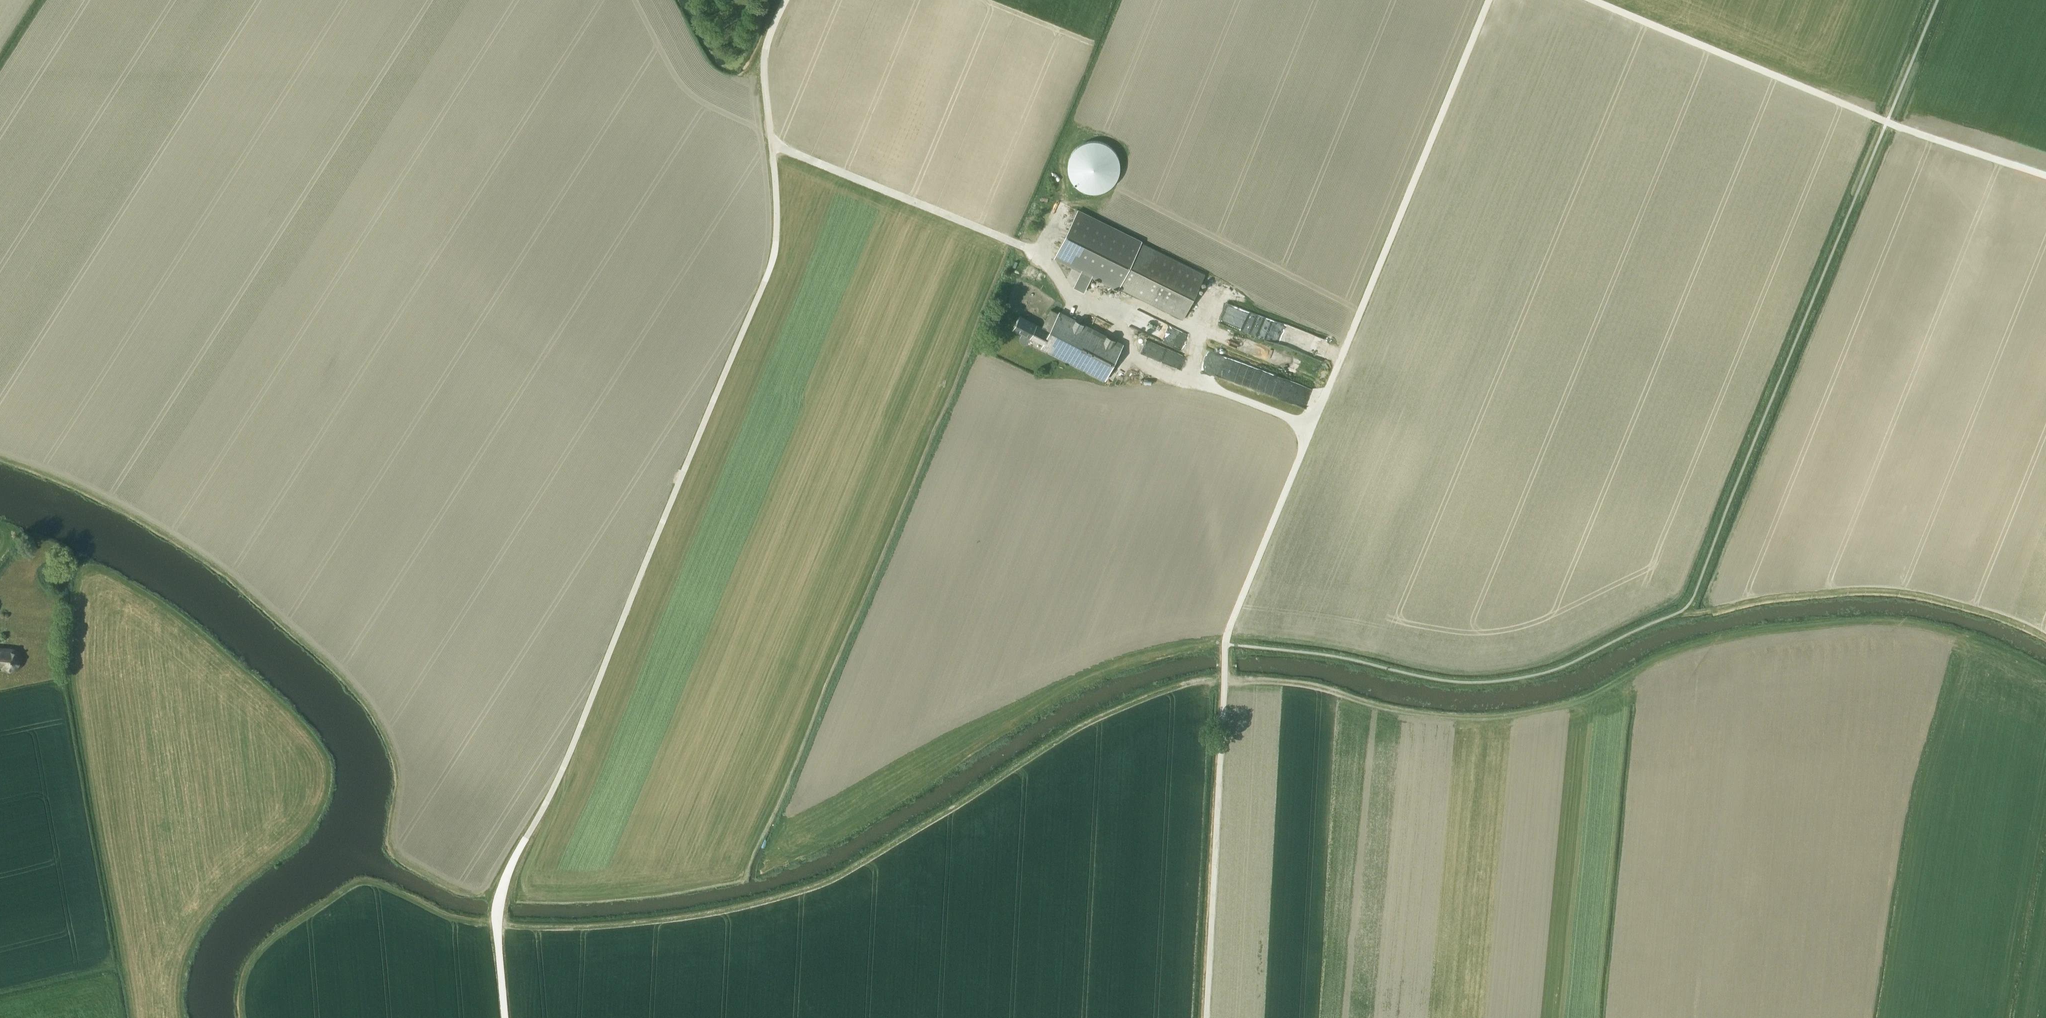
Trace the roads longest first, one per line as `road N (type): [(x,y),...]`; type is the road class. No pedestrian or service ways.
road 1 (track): [(1490,0),(1310,424)]
road 2 (unclassified): [(1205,1017),(1225,645)]
road 3 (track): [(1886,122),(1592,0)]

